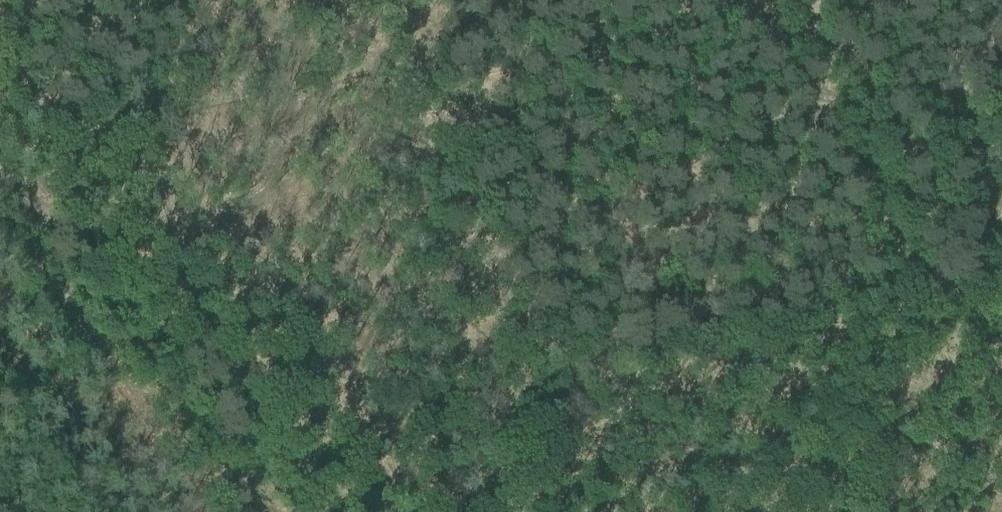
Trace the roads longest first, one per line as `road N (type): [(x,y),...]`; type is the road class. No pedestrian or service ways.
road 1 (track): [(313,469),(213,338),(161,284),(0,187)]

